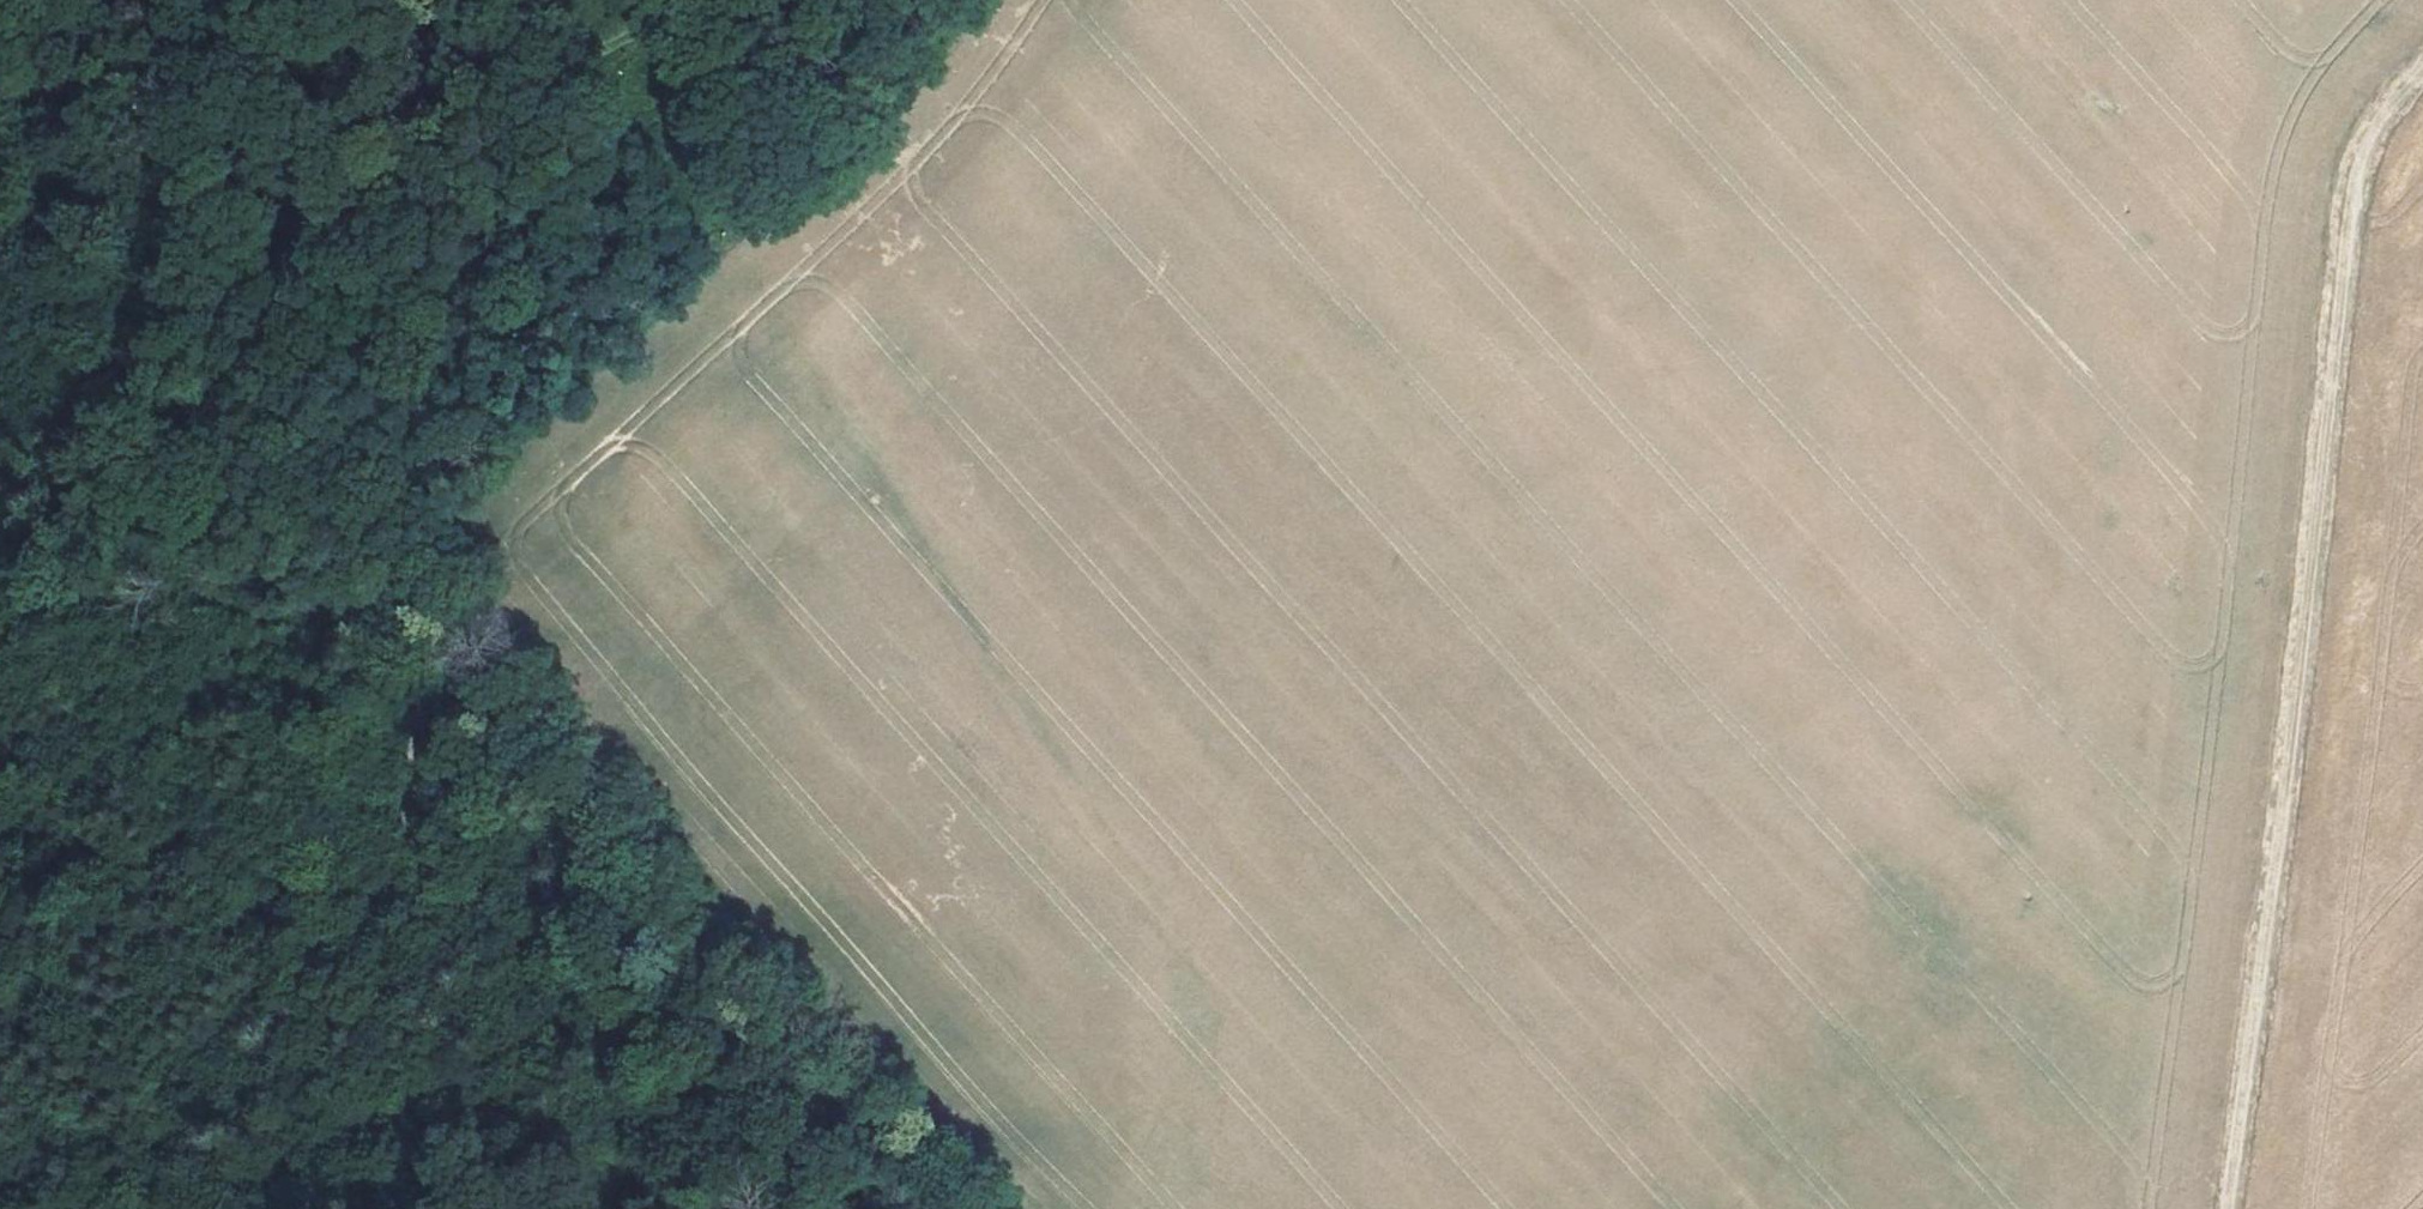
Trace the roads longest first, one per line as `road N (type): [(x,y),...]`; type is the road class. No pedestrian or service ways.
road 1 (track): [(2227,1208),(2352,176),(2389,101),(2422,64)]
road 2 (track): [(579,0),(179,207),(0,395)]

